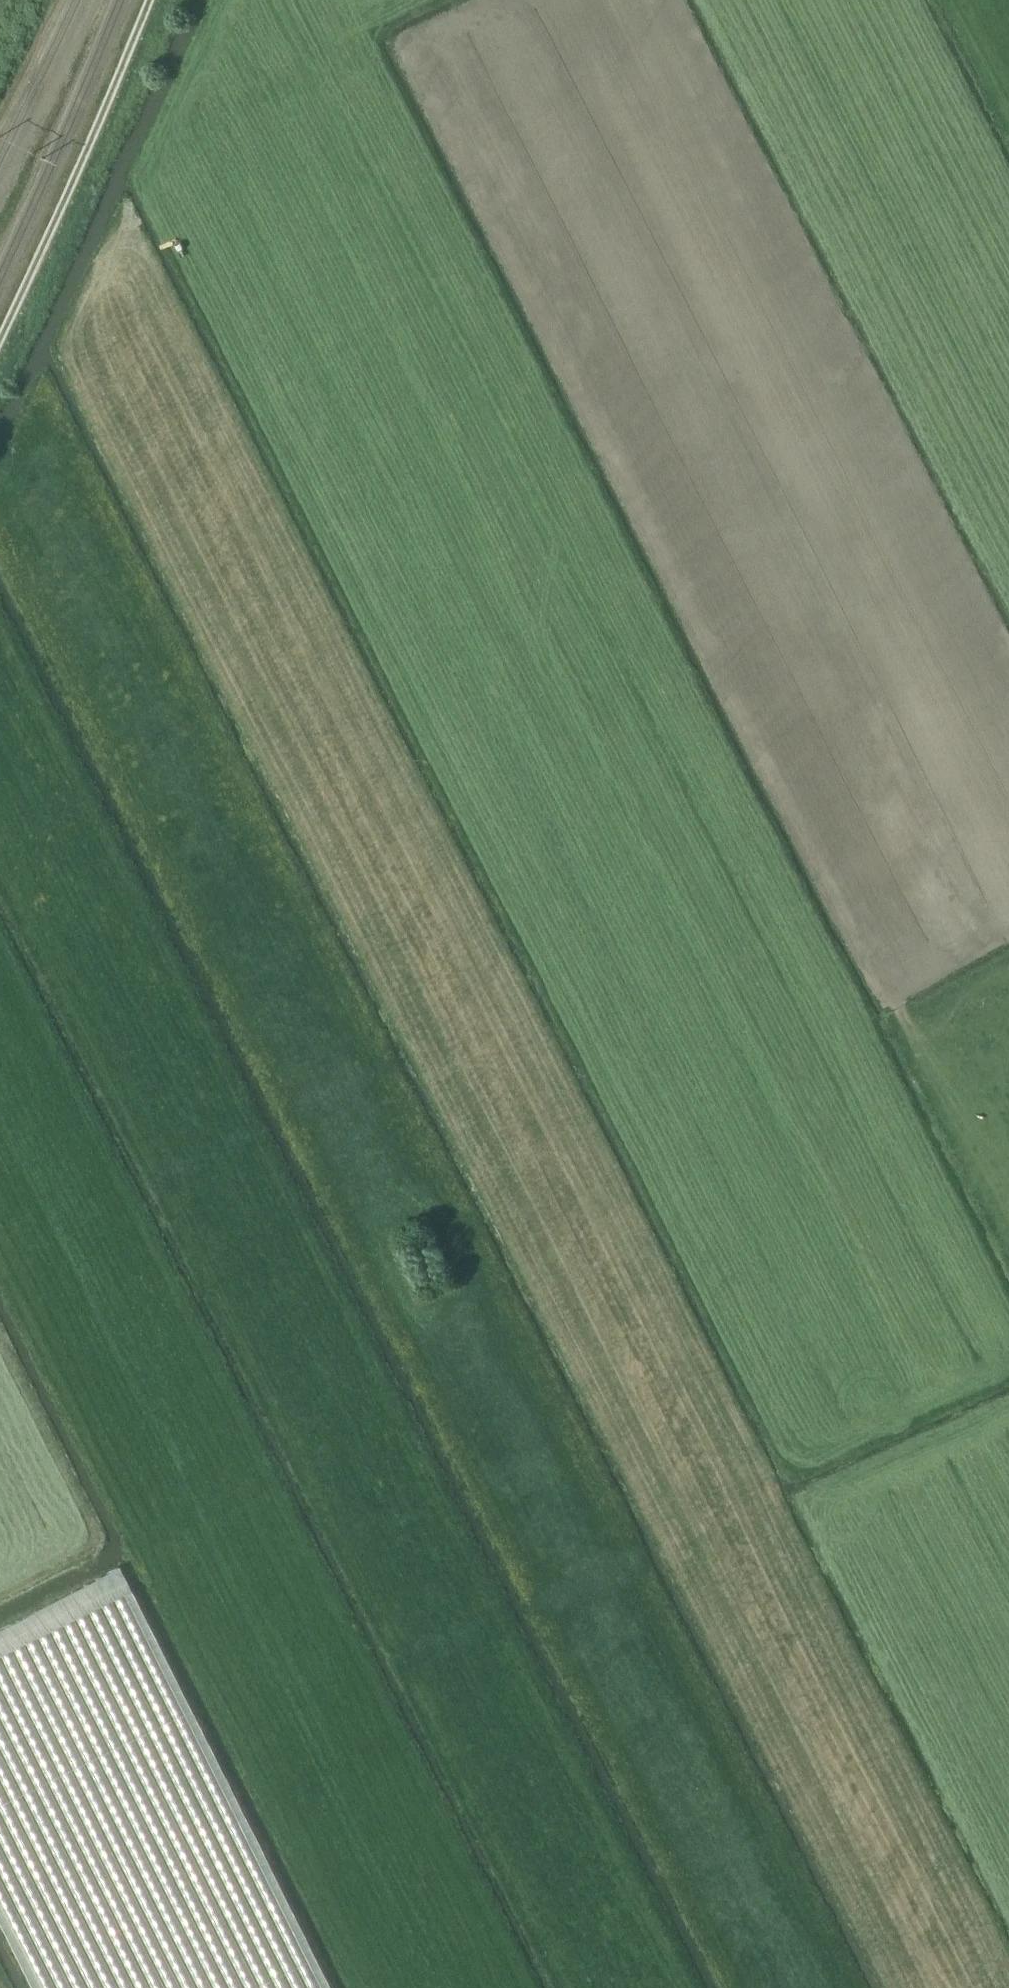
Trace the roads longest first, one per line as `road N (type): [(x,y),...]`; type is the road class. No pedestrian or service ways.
road 1 (track): [(0,342),(146,0)]

